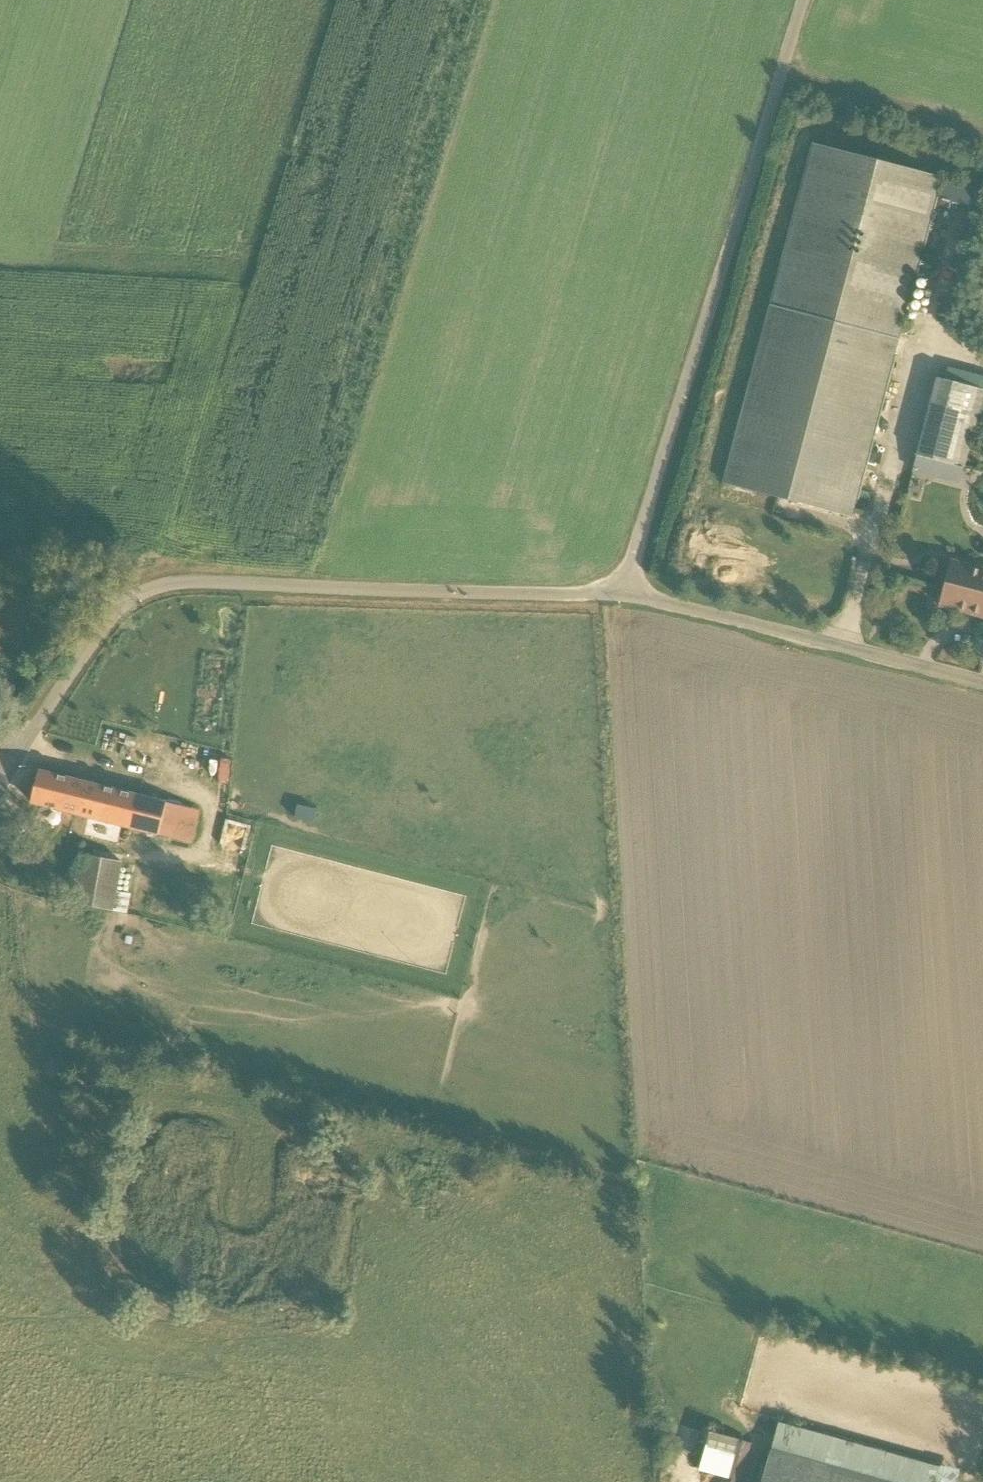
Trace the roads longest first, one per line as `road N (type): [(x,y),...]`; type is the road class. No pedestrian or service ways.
road 1 (unclassified): [(14,765),(116,613),(143,590),(627,587)]
road 2 (unclassified): [(627,587),(803,0)]
road 3 (unclassified): [(982,685),(627,587)]

